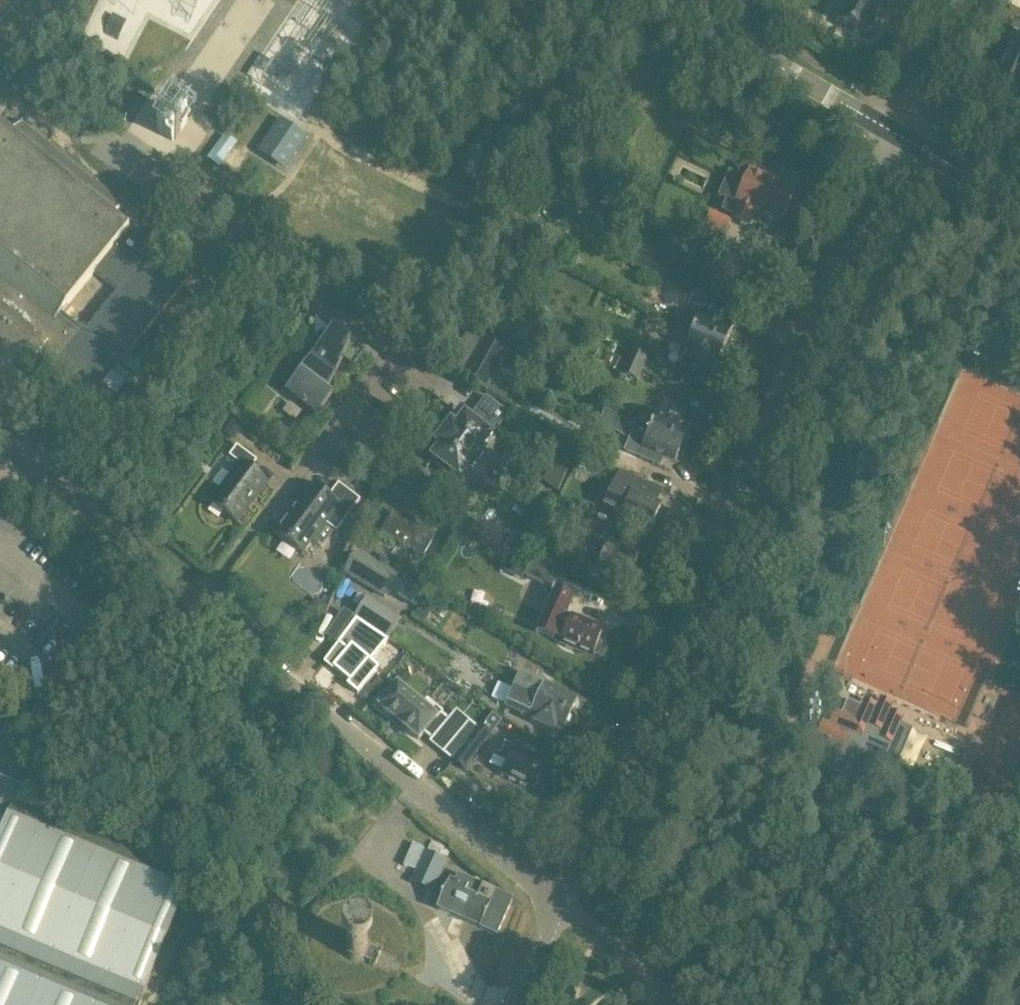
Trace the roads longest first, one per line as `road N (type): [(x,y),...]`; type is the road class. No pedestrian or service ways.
road 1 (residential): [(560,903),(896,134)]
road 2 (residential): [(560,903),(17,457)]
road 3 (track): [(75,507),(205,279),(210,226),(204,176),(190,151)]
road 4 (track): [(1019,883),(767,760)]
road 5 (secondary): [(896,134),(664,0)]
road 6 (residential): [(667,1004),(622,951),(560,903)]
road 7 (residential): [(896,134),(955,0)]
road 8 (secondary): [(1019,205),(896,134)]

